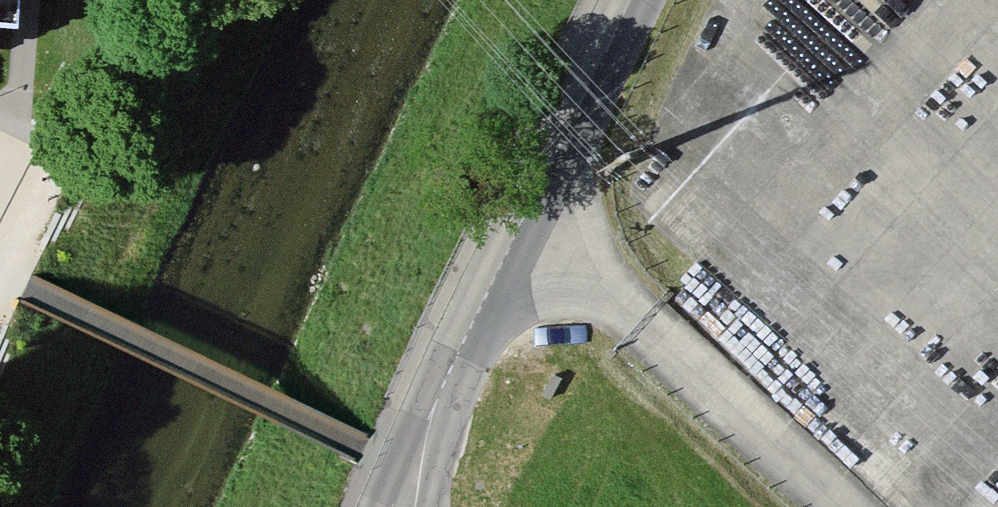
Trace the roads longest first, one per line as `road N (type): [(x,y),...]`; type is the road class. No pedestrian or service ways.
road 1 (unclassified): [(852,506),(530,222)]
road 2 (track): [(0,293),(145,0)]
road 3 (tertiary): [(403,506),(530,222)]
road 4 (tertiary): [(530,222),(642,0)]

